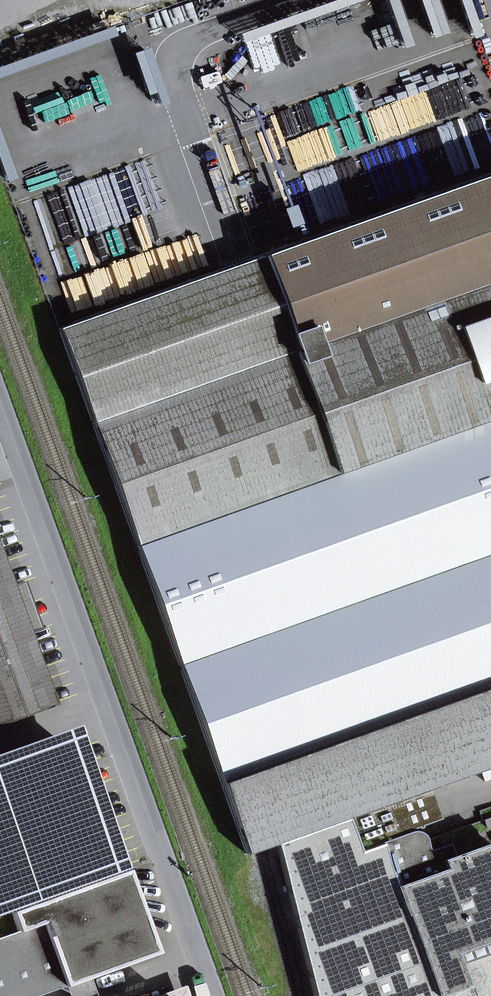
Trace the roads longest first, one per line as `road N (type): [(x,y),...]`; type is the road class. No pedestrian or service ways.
road 1 (residential): [(214,995),(0,407)]

